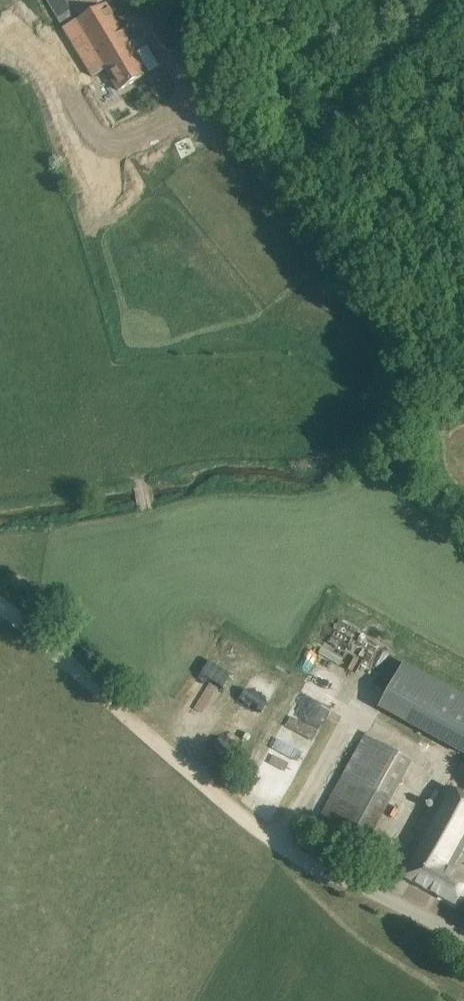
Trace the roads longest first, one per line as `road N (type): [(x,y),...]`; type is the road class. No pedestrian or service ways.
road 1 (track): [(463,935),(269,838),(0,606)]

